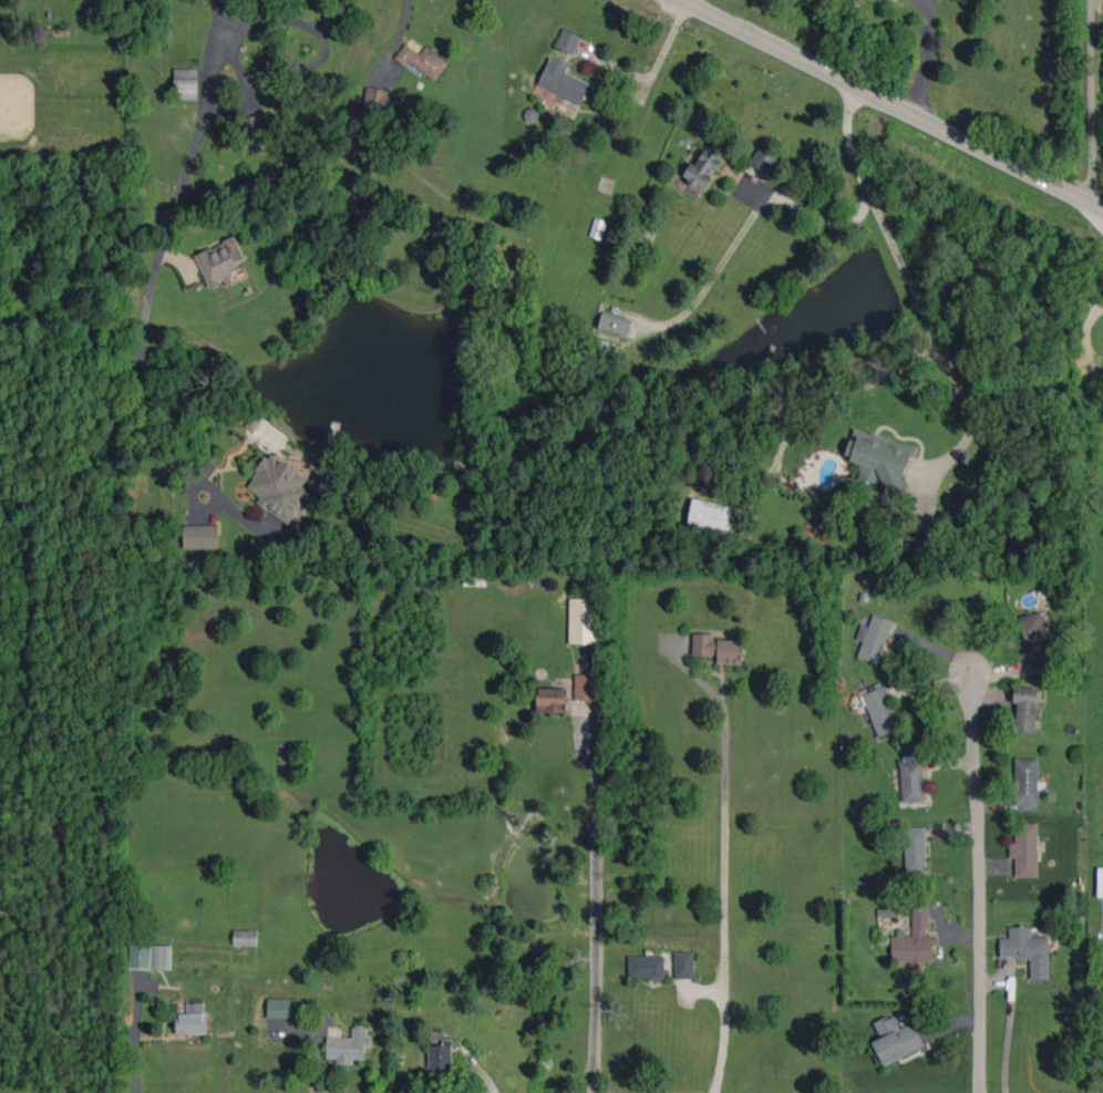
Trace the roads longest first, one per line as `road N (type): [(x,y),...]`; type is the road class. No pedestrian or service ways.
road 1 (secondary): [(1102,212),(681,0)]
road 2 (residential): [(975,663),(980,1092)]

